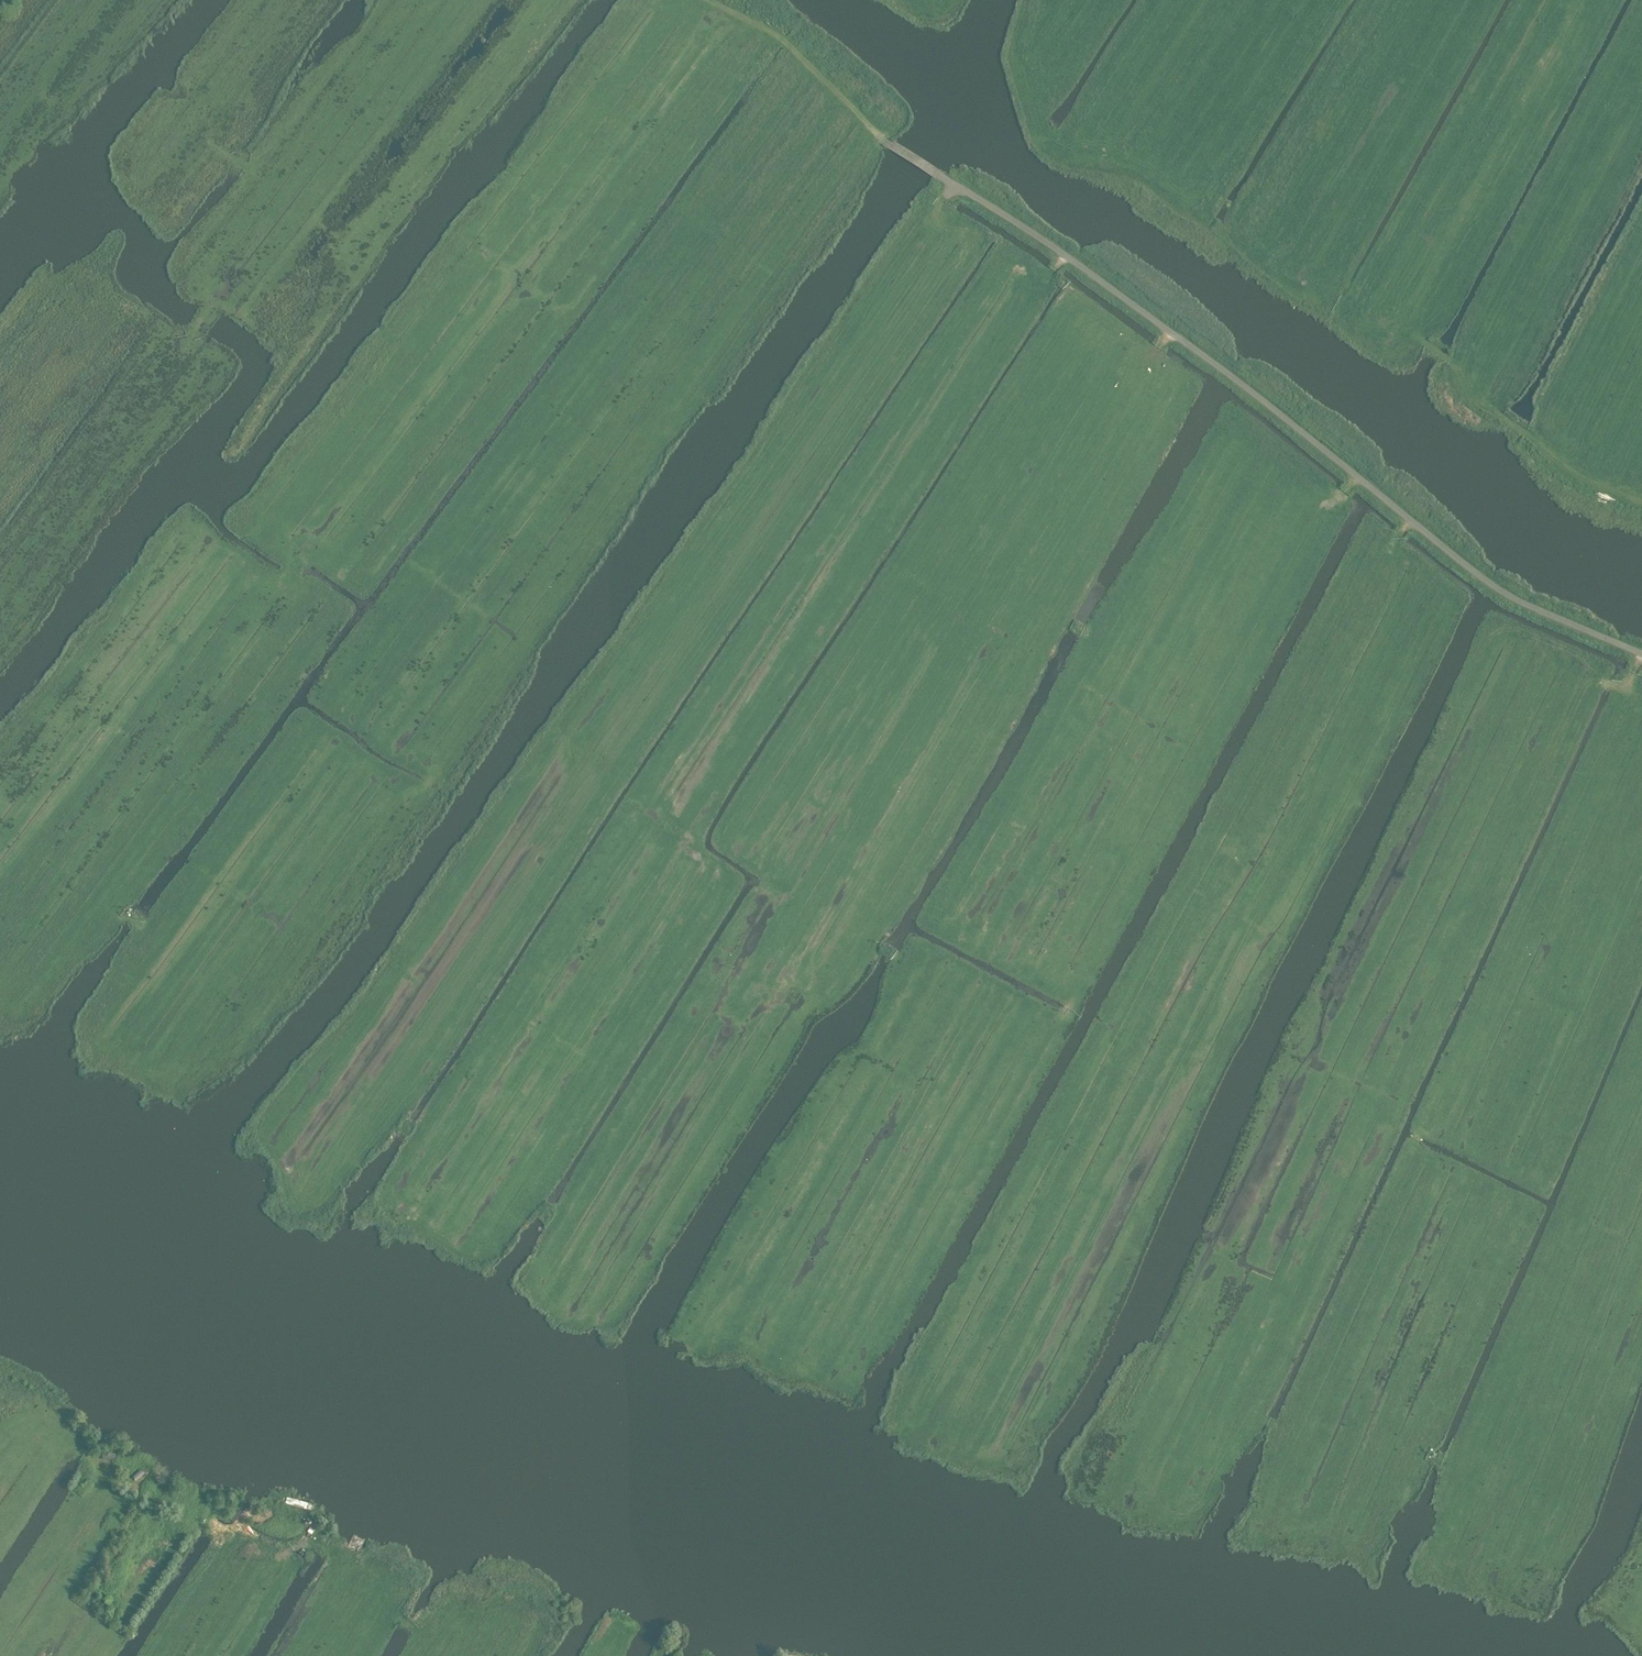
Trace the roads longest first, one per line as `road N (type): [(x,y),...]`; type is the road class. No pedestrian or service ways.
road 1 (track): [(1336,250),(1324,301),(1146,177),(1075,155),(1047,136),(1036,108)]
road 2 (track): [(1324,301),(1412,334),(1552,459),(1641,504)]
road 3 (track): [(709,0),(781,38),(883,140)]

